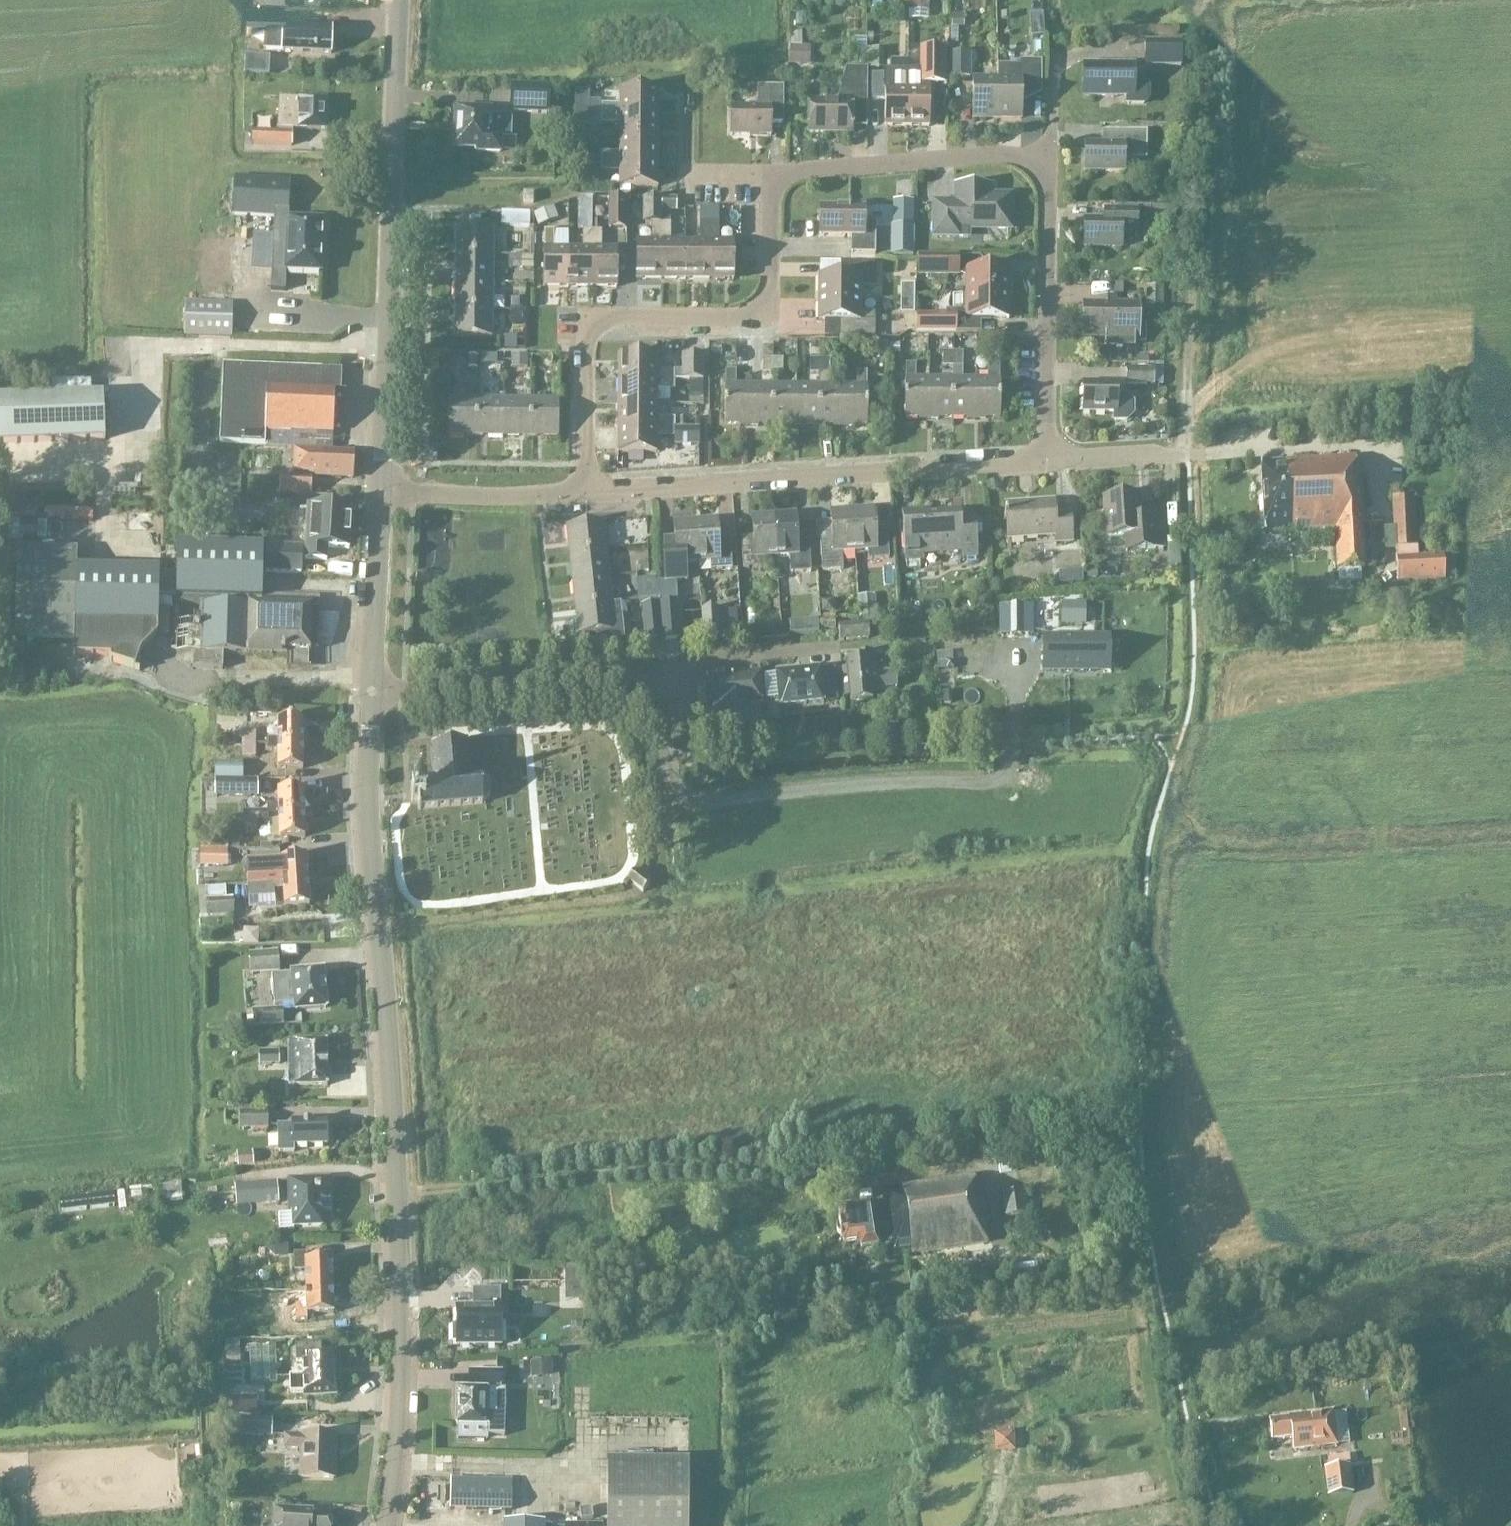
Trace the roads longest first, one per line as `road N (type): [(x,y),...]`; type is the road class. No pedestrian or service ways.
road 1 (tertiary): [(391,1525),(402,1446),(402,1312),(366,786),(369,692)]
road 2 (tertiary): [(379,491),(400,0)]
road 3 (residential): [(585,491),(585,332),(606,318),(745,317),(772,298),(771,174)]
road 4 (residential): [(585,491),(1046,463)]
road 5 (unclassified): [(369,692),(828,649)]
road 6 (track): [(1187,452),(1210,0)]
road 7 (residential): [(1046,463),(1050,155)]
road 8 (residential): [(771,174),(1050,155)]
road 9 (residential): [(379,491),(585,491)]
road 10 (tertiary): [(369,692),(379,491)]
road 11 (track): [(984,653),(889,644),(828,649)]
road 12 (residential): [(1046,463),(1187,452)]

